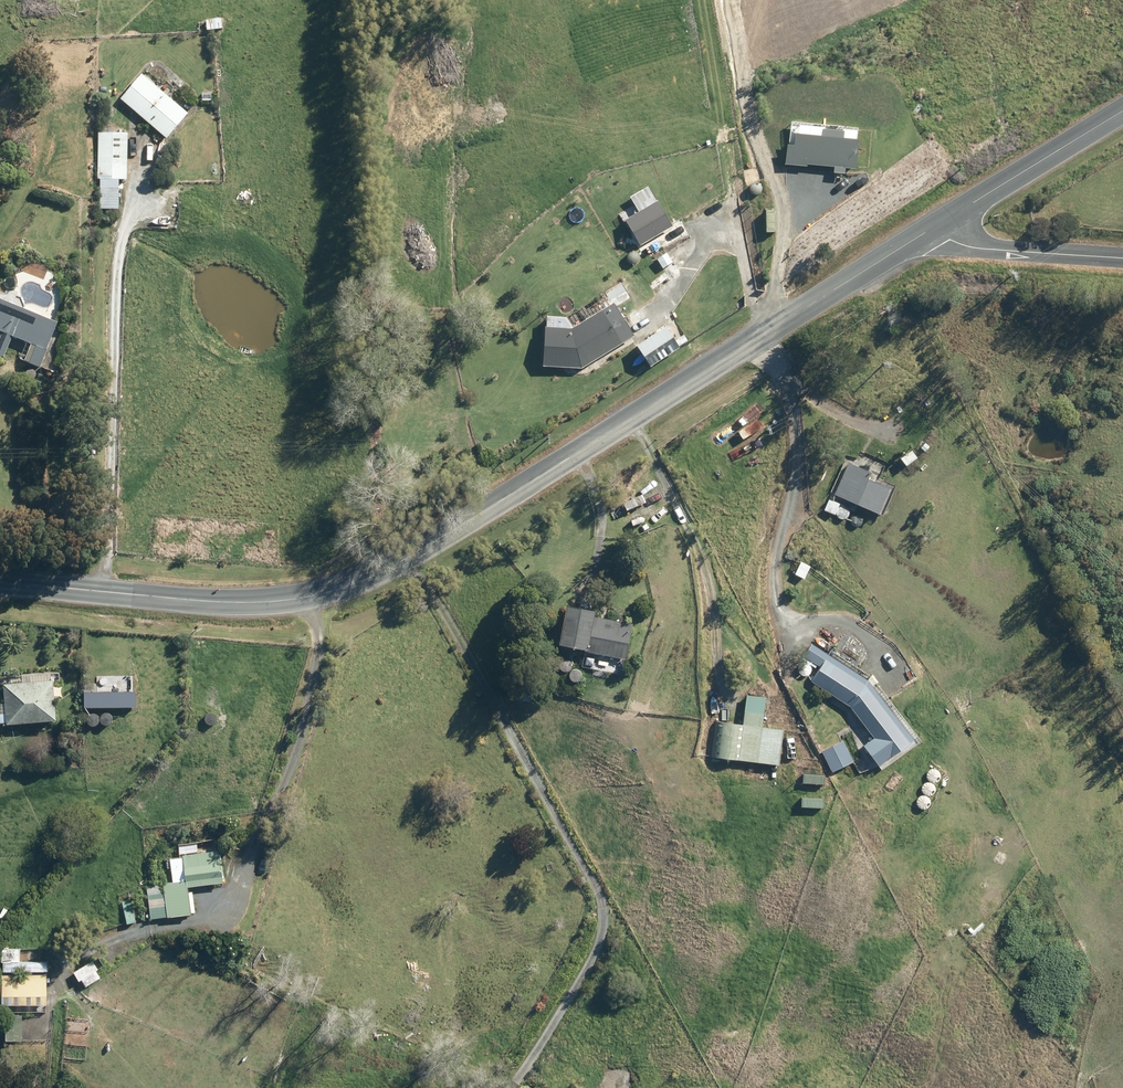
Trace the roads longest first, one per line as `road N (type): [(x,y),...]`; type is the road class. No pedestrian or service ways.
road 1 (tertiary): [(0,582),(236,603),(340,589),(412,555),(938,225)]
road 2 (track): [(412,555),(599,893),(606,927),(506,1087)]
road 3 (track): [(314,596),(313,651),(249,900),(222,918),(73,962),(60,1008)]
road 4 (track): [(104,592),(122,233),(139,185),(142,149)]
road 5 (track): [(715,365),(683,309),(693,264),(706,251),(734,257),(767,334),(778,254),(811,196)]
road 6 (track): [(631,419),(706,572),(718,664),(733,683),(750,681),(753,657),(723,620)]
road 7 (track): [(767,334),(787,381),(787,505),(770,589),(795,640)]
road 8 (tertiary): [(938,225),(1122,112)]
road 9 (unclassified): [(1122,258),(978,249),(950,241),(938,225)]

